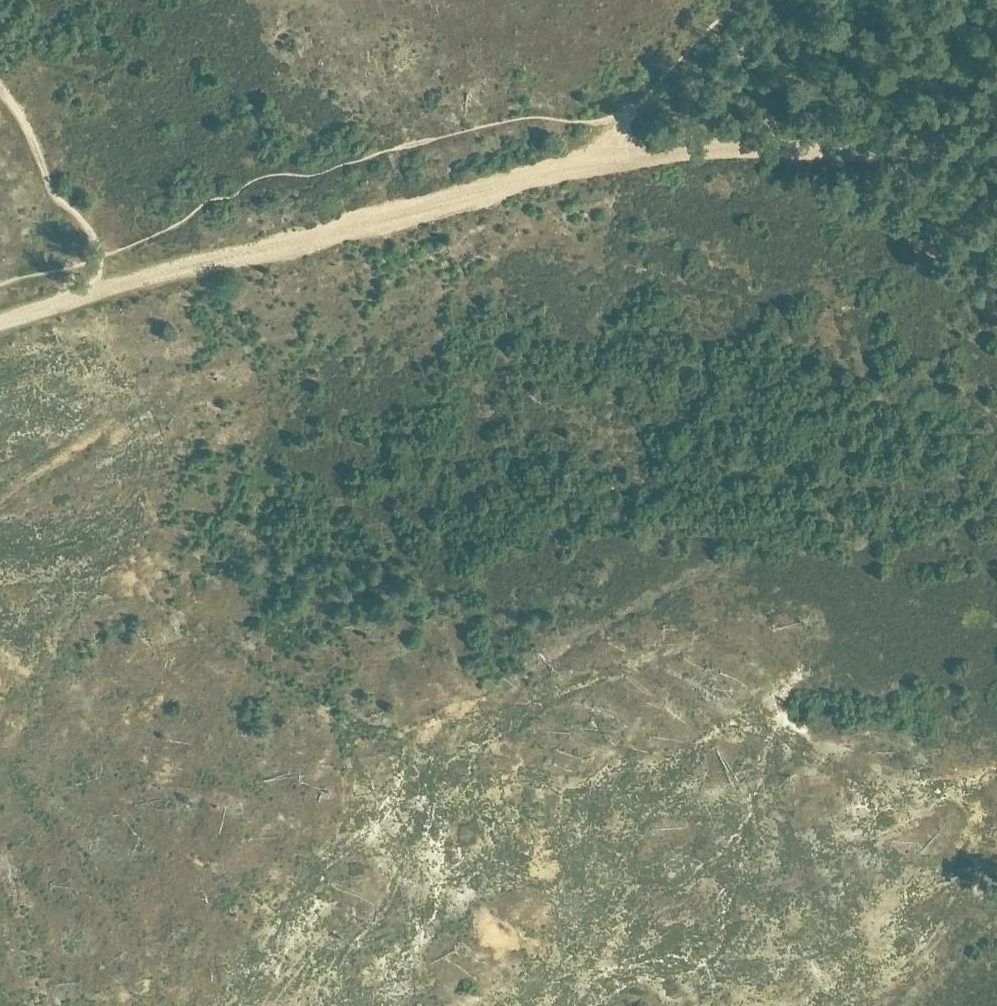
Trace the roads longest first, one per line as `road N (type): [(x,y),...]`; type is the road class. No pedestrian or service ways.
road 1 (track): [(996,149),(615,157),(91,293)]

